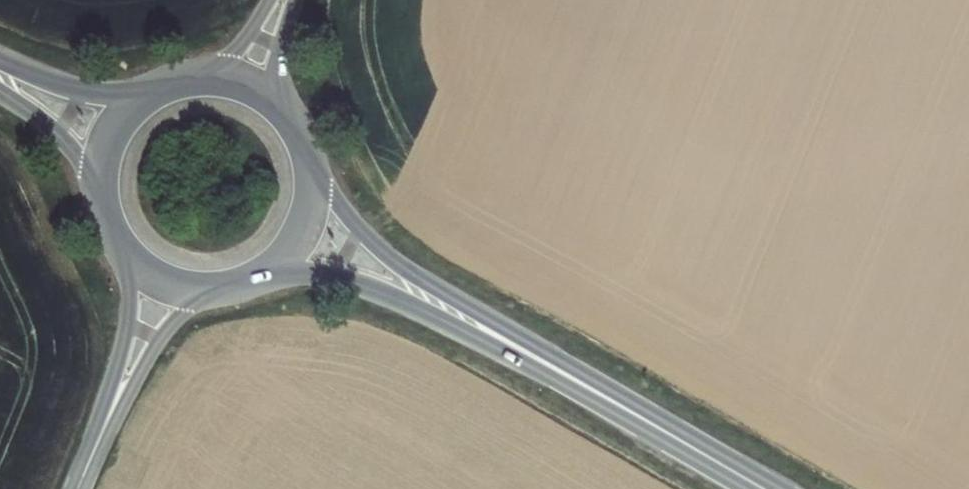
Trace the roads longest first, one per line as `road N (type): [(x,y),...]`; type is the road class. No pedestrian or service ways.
road 1 (tertiary): [(602,397),(383,253),(310,161)]
road 2 (tertiary): [(264,274),(360,285),(602,397)]
road 3 (tertiary): [(90,460),(165,333),(211,291)]
road 4 (tertiary): [(128,257),(126,328),(90,460)]
road 5 (tertiary): [(761,488),(602,397)]
road 6 (tertiary): [(148,96),(69,87),(0,60)]
road 7 (tertiary): [(0,92),(72,149),(100,196)]
road 8 (tertiary): [(264,274),(307,219),(310,161)]

